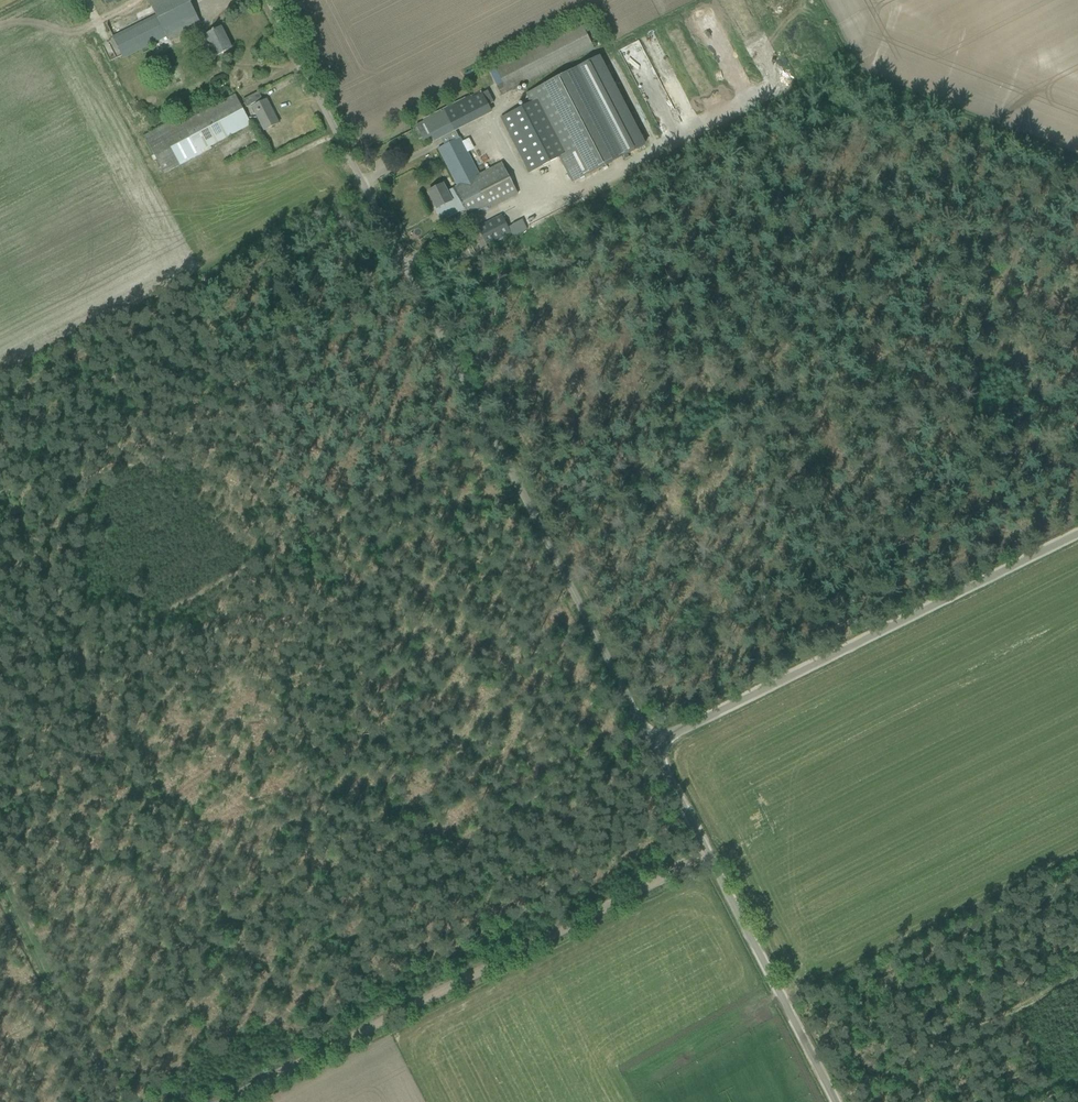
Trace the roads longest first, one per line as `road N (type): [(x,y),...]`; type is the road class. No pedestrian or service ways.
road 1 (unclassified): [(657,744),(270,0)]
road 2 (track): [(657,744),(446,852),(427,825),(66,1005),(0,881)]
road 3 (track): [(538,513),(748,402),(918,336),(999,290),(1012,239),(1077,169)]
road 4 (track): [(716,859),(242,1101)]
road 5 (track): [(860,644),(748,402),(701,338),(626,177)]
road 6 (unclassified): [(657,744),(1077,537)]
road 7 (unclassified): [(839,1101),(657,744)]
road 8 (track): [(1077,432),(1021,376),(1014,312),(999,290)]

